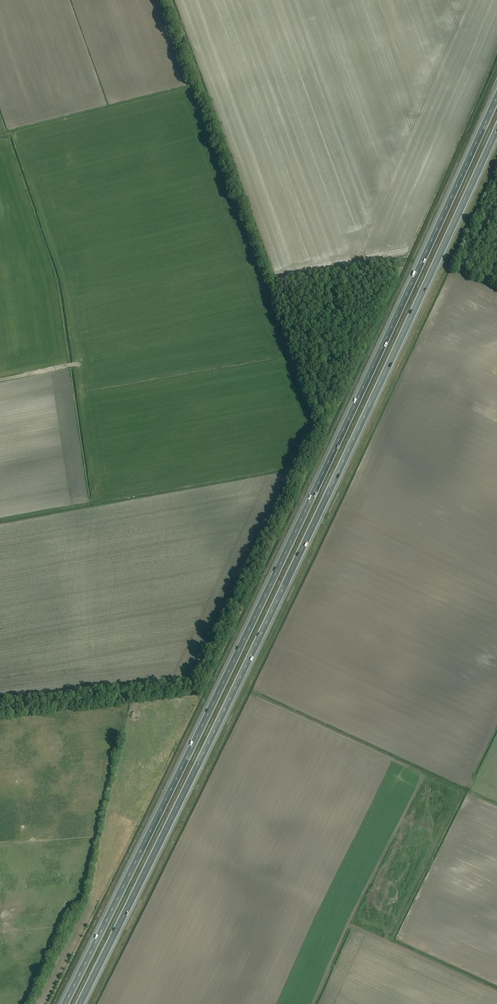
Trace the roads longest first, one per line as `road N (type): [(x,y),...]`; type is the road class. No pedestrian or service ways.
road 1 (motorway): [(496,97),(64,1003)]
road 2 (motorway): [(81,1003),(496,131)]

